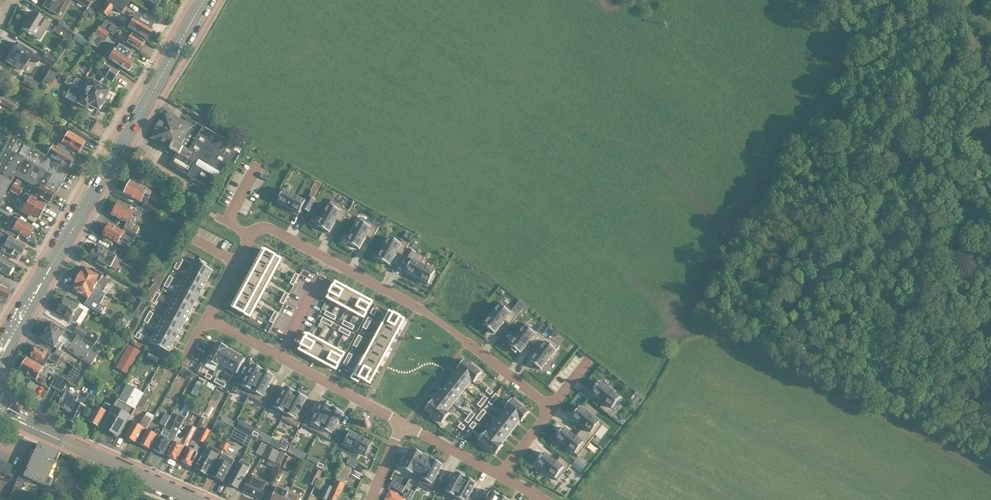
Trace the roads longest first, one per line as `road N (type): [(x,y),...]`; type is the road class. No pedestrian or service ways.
road 1 (primary): [(0,352),(203,0)]
road 2 (residential): [(260,227),(424,311),(551,407)]
road 3 (residential): [(208,315),(404,423)]
road 4 (tertiary): [(196,499),(0,412)]

